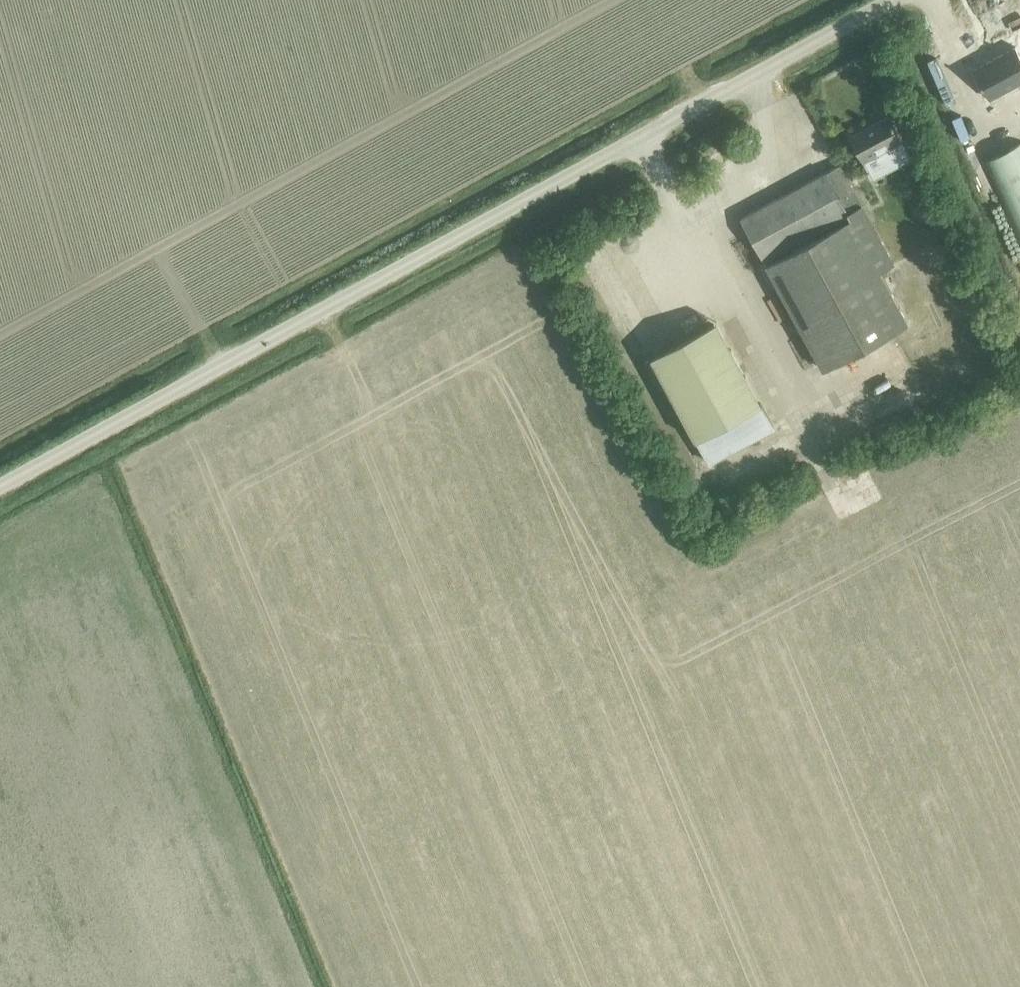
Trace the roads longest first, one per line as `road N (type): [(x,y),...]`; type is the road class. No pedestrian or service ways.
road 1 (unclassified): [(0,480),(896,0)]

